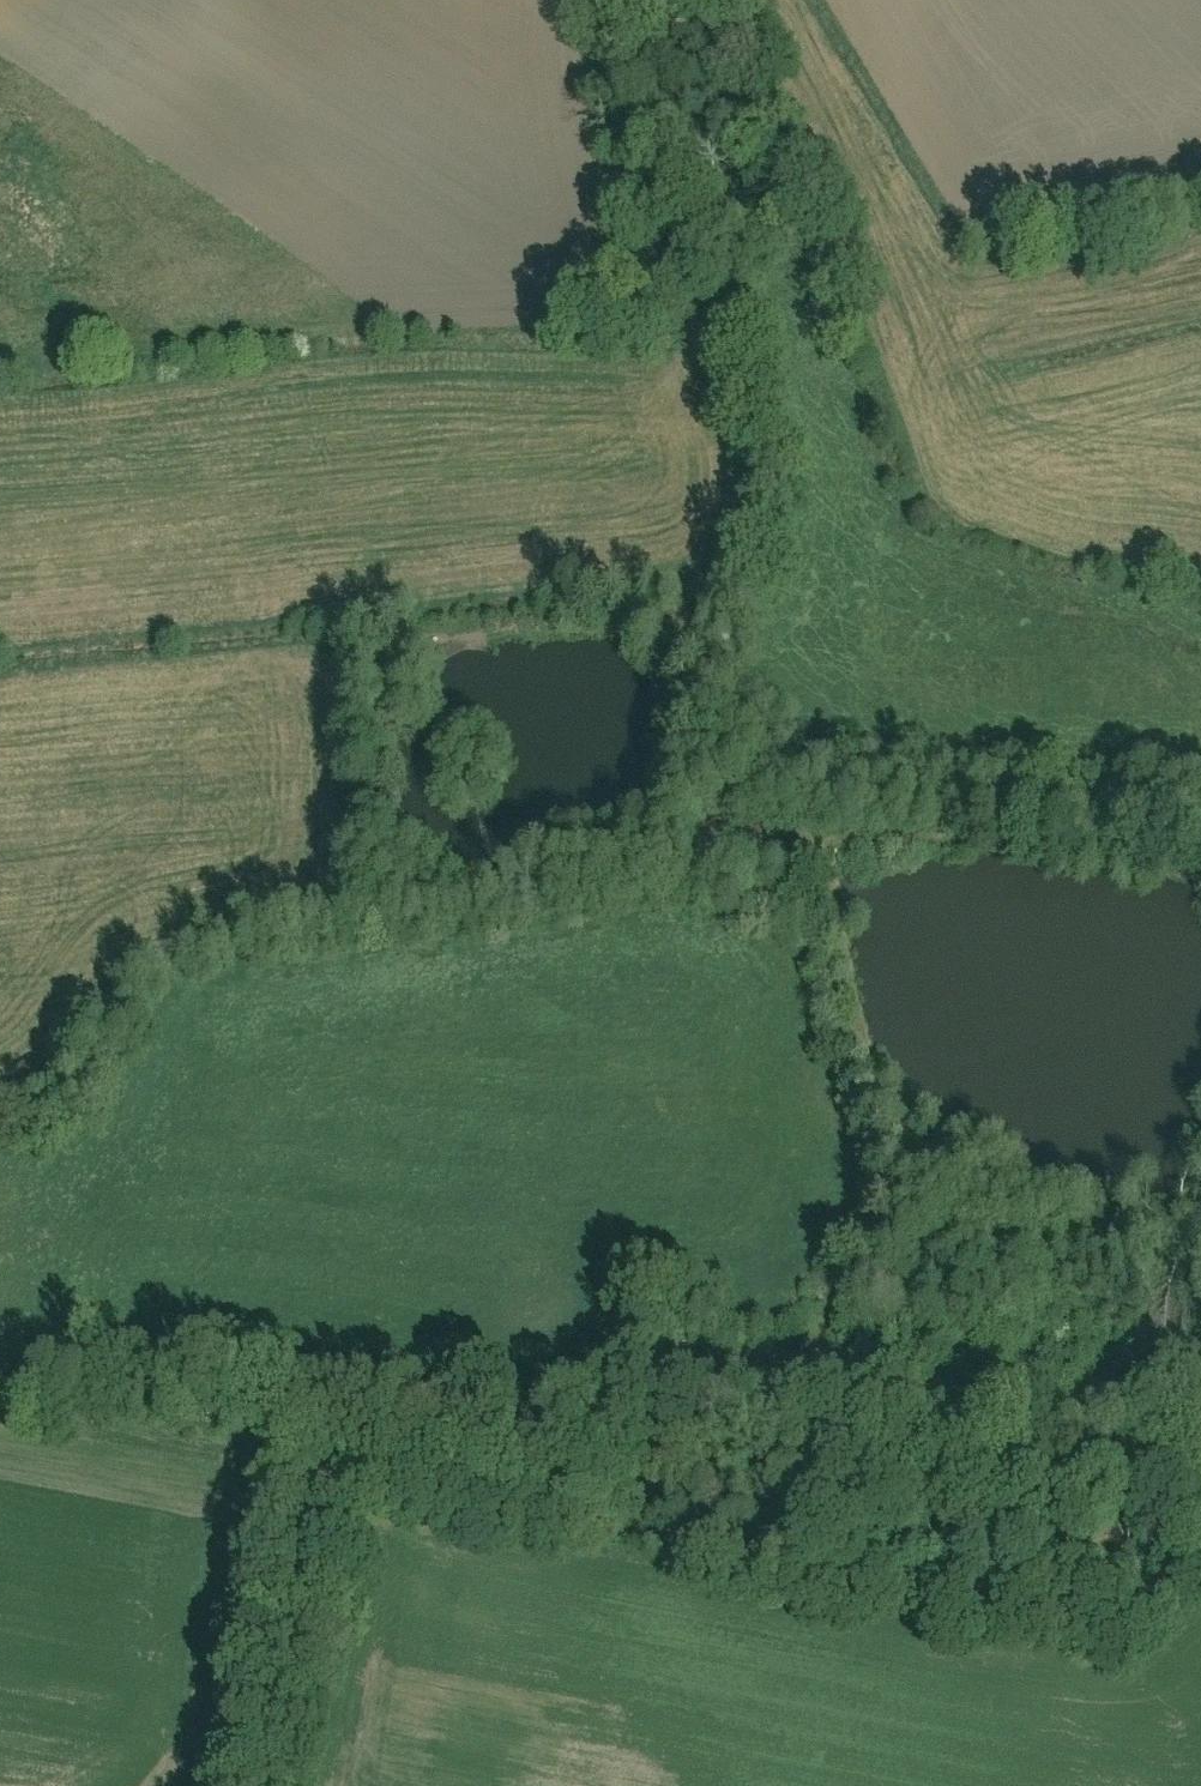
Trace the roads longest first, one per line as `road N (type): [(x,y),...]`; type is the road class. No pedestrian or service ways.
road 1 (track): [(616,0),(610,42),(617,113),(639,187),(677,302),(756,424),(754,485),(707,649)]

